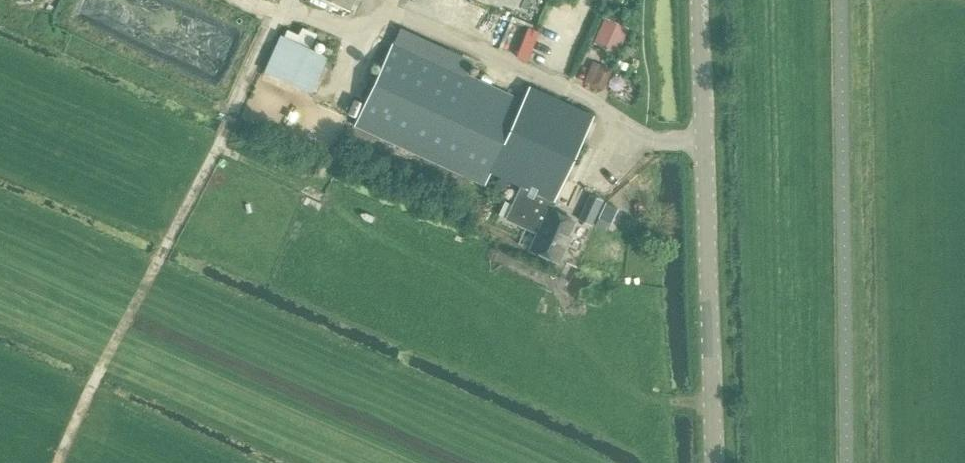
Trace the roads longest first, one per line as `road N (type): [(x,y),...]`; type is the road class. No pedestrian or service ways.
road 1 (tertiary): [(713,462),(698,0)]
road 2 (track): [(239,103),(123,329)]
road 3 (track): [(56,462),(123,329)]

